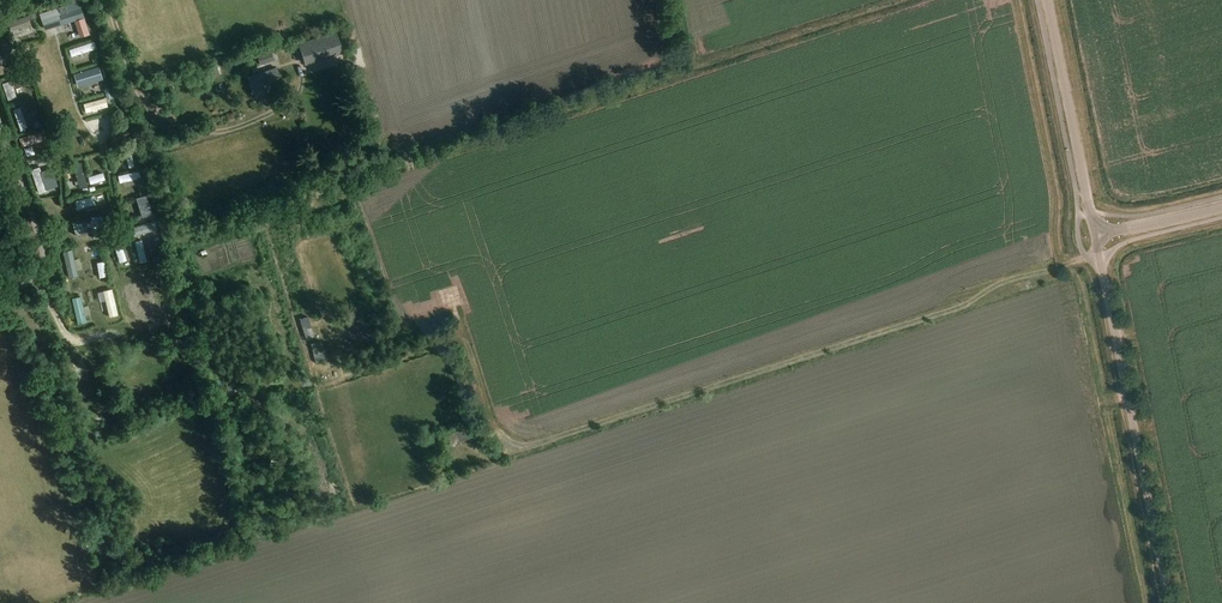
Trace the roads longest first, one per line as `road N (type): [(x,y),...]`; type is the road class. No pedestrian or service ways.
road 1 (unclassified): [(1169,602),(1097,236)]
road 2 (unclassified): [(1097,236),(1048,0)]
road 3 (track): [(0,125),(45,261),(30,281),(0,293)]
road 4 (unclassified): [(1221,208),(1097,236)]

